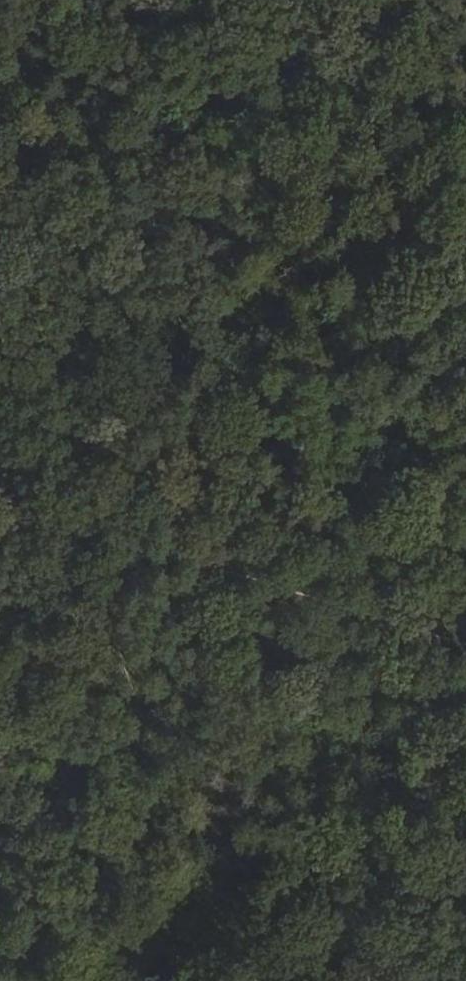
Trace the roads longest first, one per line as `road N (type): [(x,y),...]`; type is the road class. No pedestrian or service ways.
road 1 (track): [(0,488),(465,628)]

